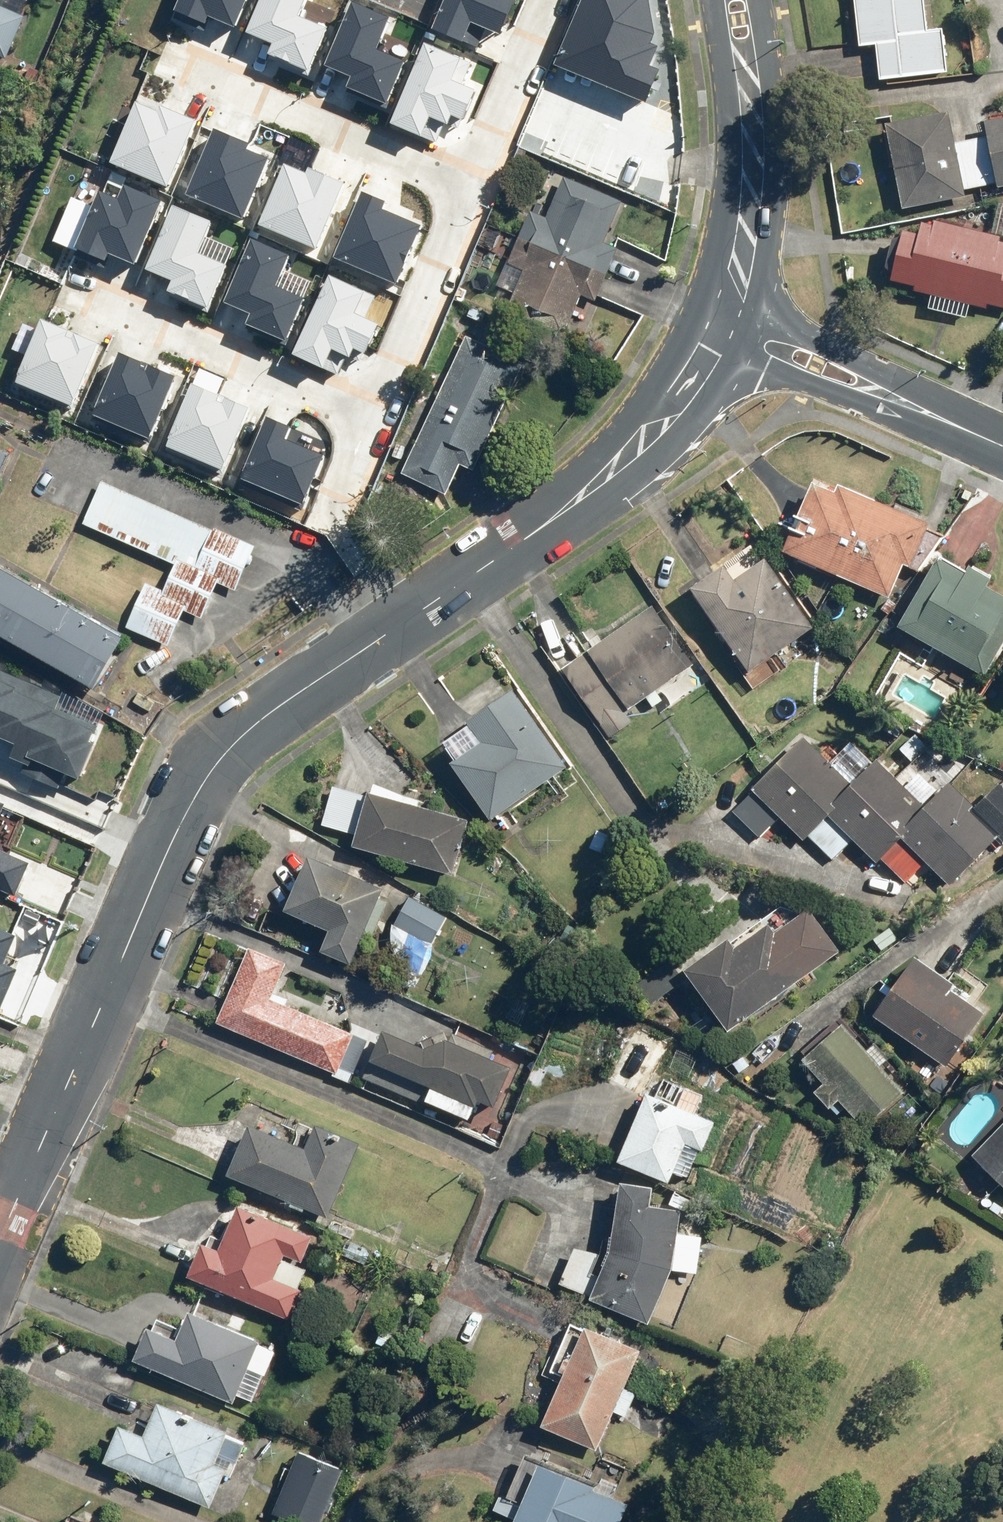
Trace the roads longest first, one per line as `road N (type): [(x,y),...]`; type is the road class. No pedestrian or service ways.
road 1 (residential): [(0,1231),(194,792),(255,726),(406,617)]
road 2 (residential): [(406,617),(603,474),(651,428),(714,327)]
road 3 (residential): [(714,327),(743,211),(741,81),(730,0)]
road 4 (residential): [(370,420),(71,291)]
road 5 (residential): [(466,187),(167,61)]
road 6 (residential): [(1002,454),(714,327)]
road 7 (residential): [(466,187),(370,420)]
road 8 (residential): [(370,420),(343,485),(341,519),(406,617)]
road 9 (residential): [(547,0),(466,187)]

